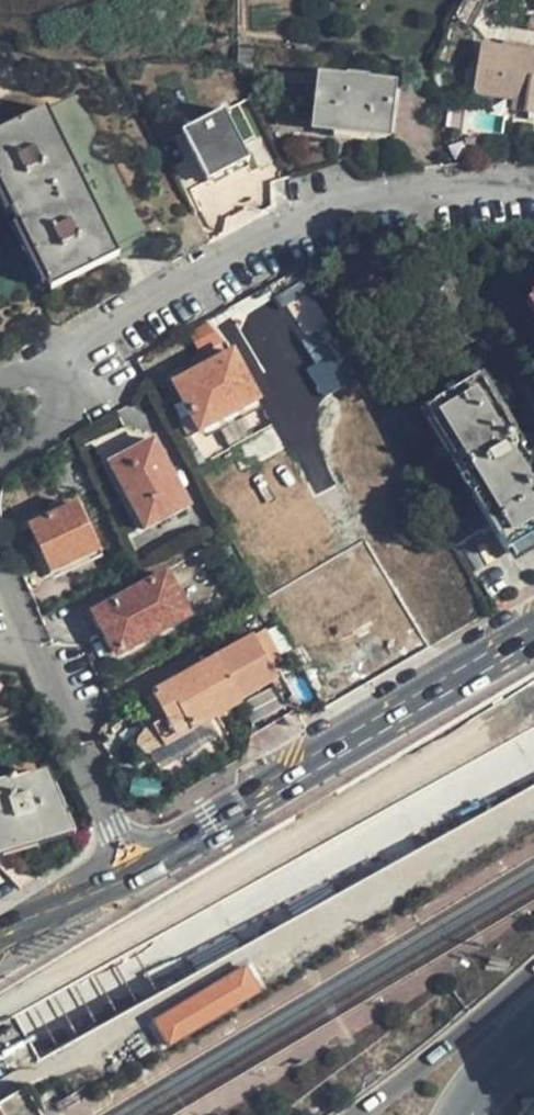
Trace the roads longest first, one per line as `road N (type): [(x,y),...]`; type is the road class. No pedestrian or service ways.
road 1 (trunk): [(533,758),(0,1059)]
road 2 (residential): [(57,352),(276,230),(371,198),(533,184)]
road 3 (secondary): [(533,631),(133,864)]
road 4 (residential): [(0,565),(133,864)]
road 5 (primary): [(356,1114),(533,972)]
road 6 (secondary): [(133,864),(0,937)]
road 7 (residential): [(57,352),(68,401),(58,418),(0,456)]
road 8 (primary): [(452,1114),(485,1066),(533,1022)]

